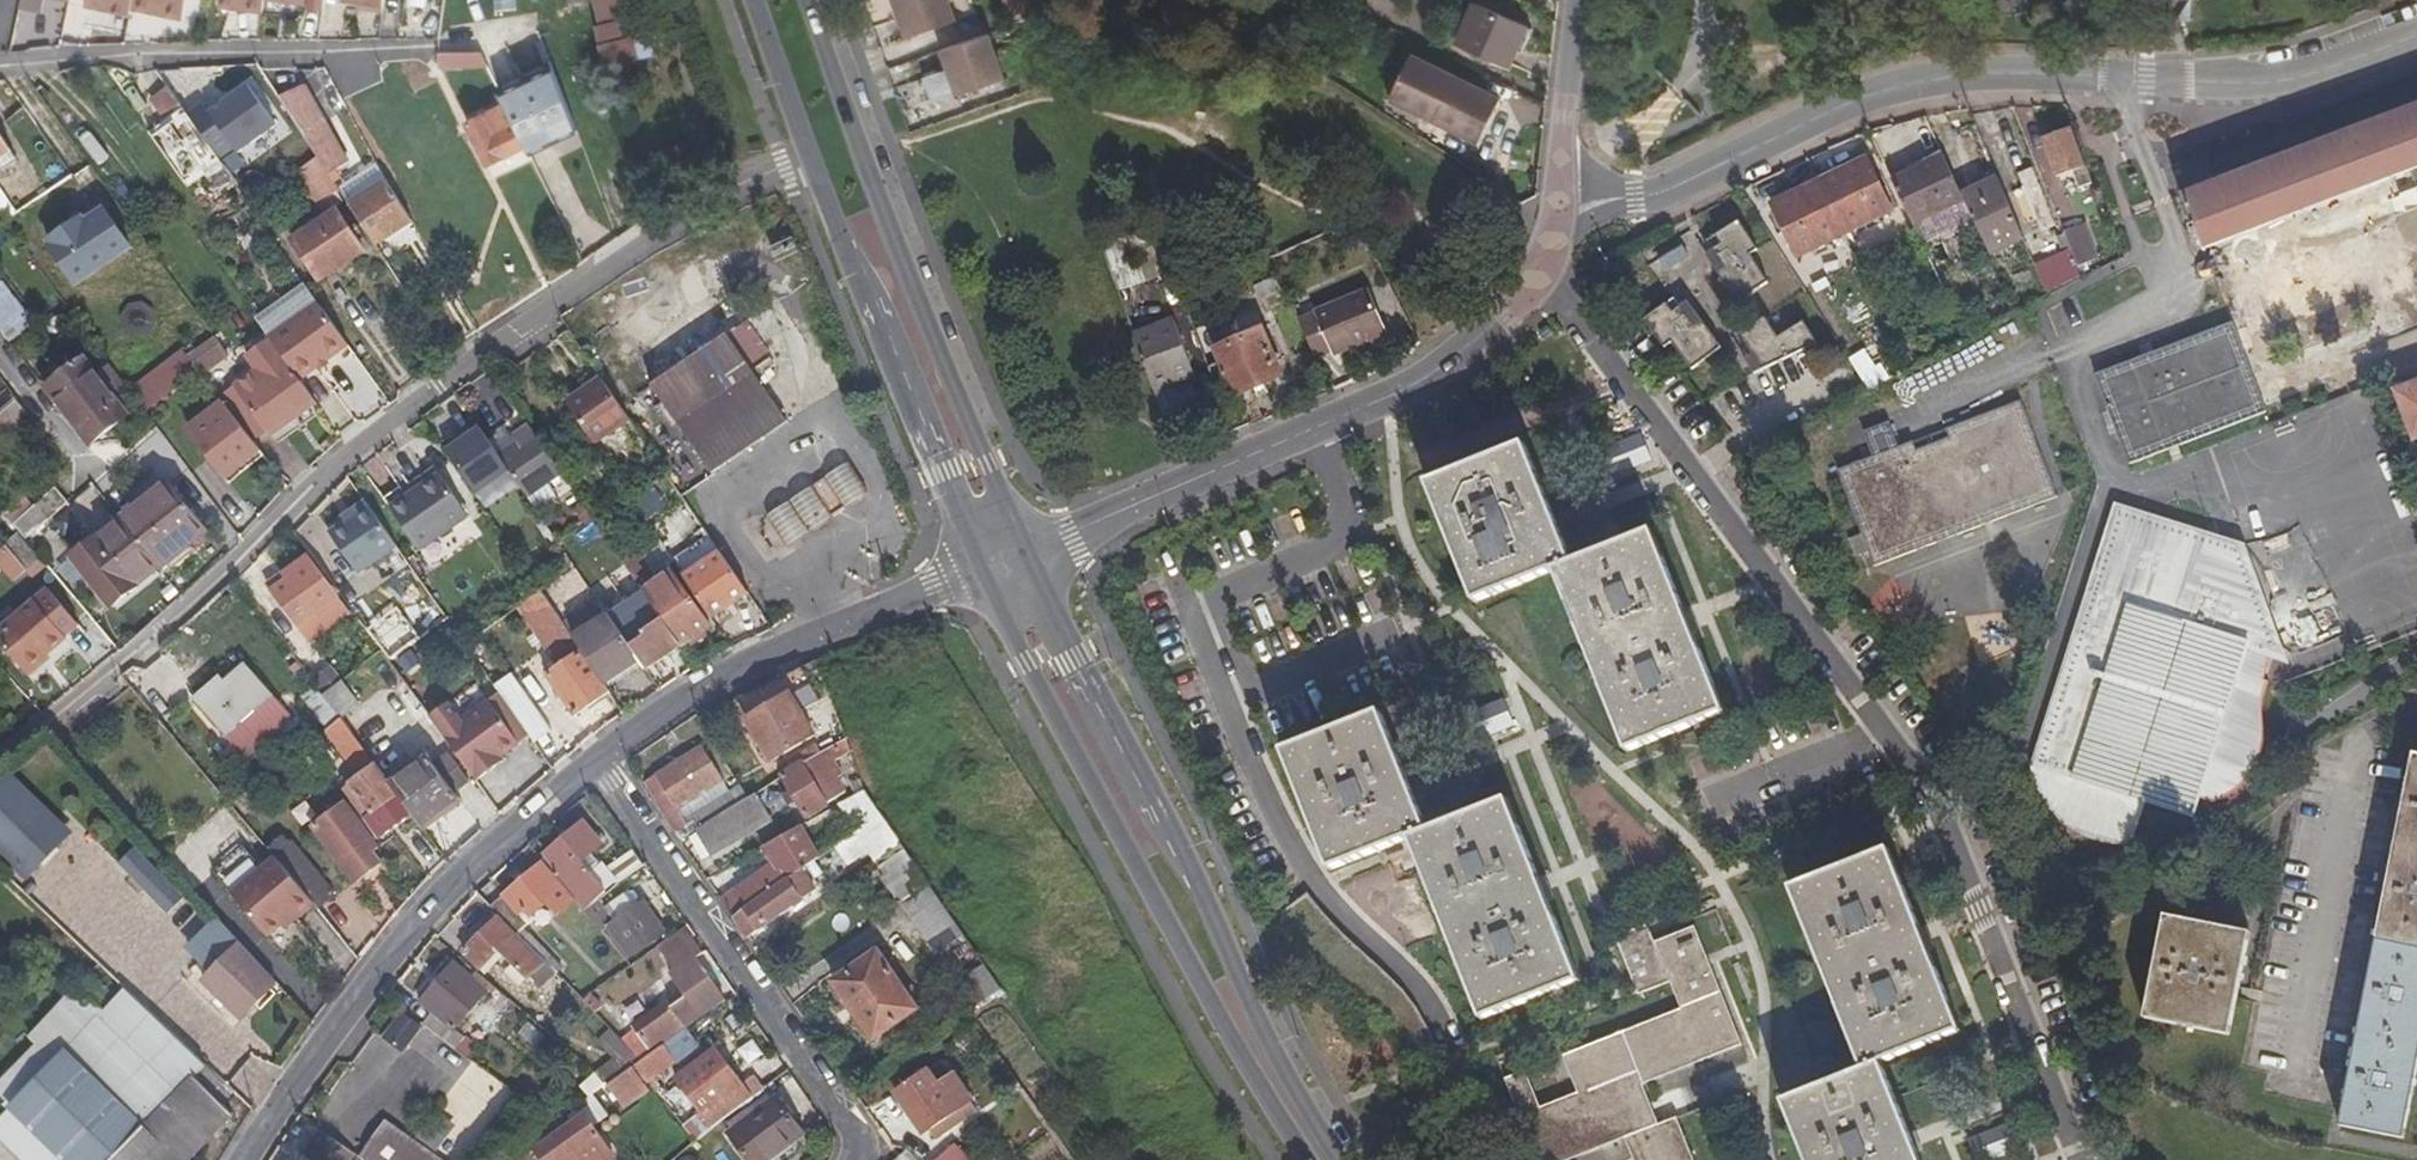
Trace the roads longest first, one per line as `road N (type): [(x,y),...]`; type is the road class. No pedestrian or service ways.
road 1 (residential): [(2090,1159),(1954,810),(1542,277)]
road 2 (residential): [(1542,277),(1636,203),(1834,108),(1931,79),(2242,79),(2416,21)]
road 3 (secondary): [(1337,1159),(1284,1071),(1188,862),(1082,674),(1028,550)]
road 4 (secondary): [(985,568),(1150,894),(1306,1159)]
road 5 (secondary): [(756,0),(845,252),(985,568)]
road 6 (secondary): [(1028,550),(860,146),(810,0)]
road 7 (residential): [(1028,550),(1414,384),(1542,277)]
road 8 (residential): [(241,1159),(338,1017),(475,860),(597,757)]
road 9 (residential): [(597,757),(851,1133),(853,1159)]
road 10 (residential): [(597,757),(827,626),(985,568)]
road 11 (residential): [(407,53),(0,64)]
road 12 (residential): [(1542,277),(1559,226),(1581,0)]

